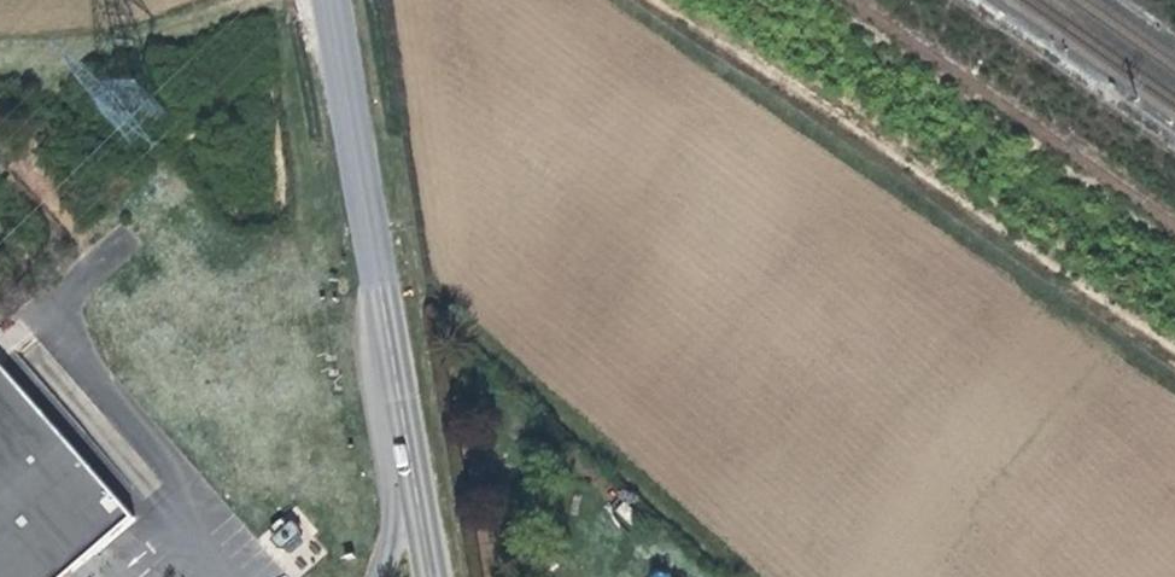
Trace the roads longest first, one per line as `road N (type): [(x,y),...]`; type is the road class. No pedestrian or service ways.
road 1 (tertiary): [(429,576),(329,0)]

